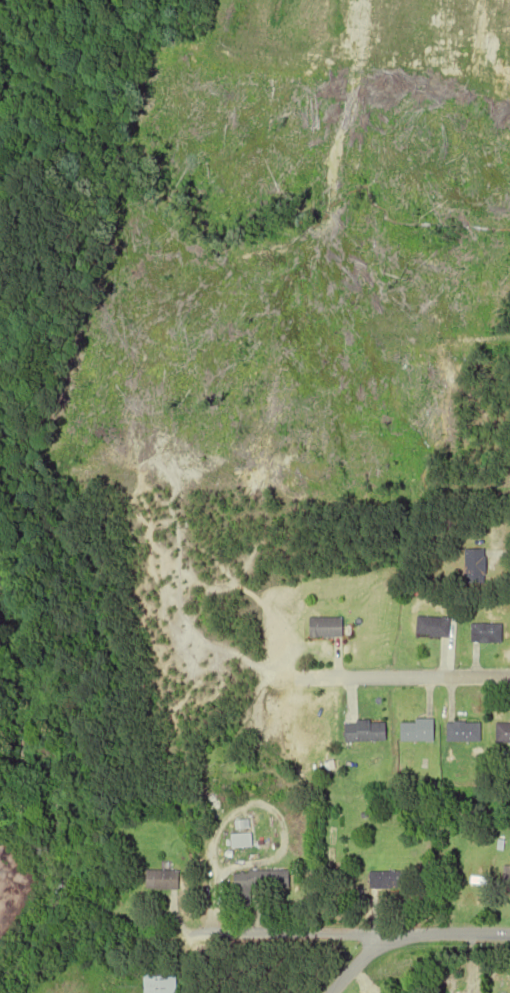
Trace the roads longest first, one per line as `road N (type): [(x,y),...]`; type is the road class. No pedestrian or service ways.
road 1 (residential): [(300,675),(509,675)]
road 2 (residential): [(384,936),(189,936)]
road 3 (tertiary): [(509,932),(384,936)]

